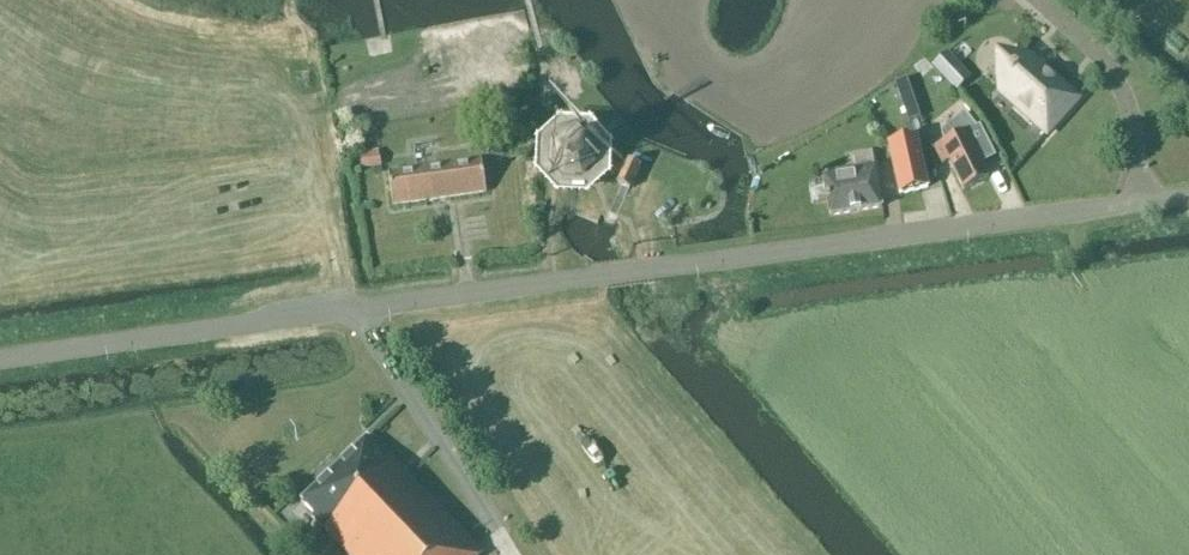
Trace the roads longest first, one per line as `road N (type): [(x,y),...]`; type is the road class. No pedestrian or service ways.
road 1 (tertiary): [(0,362),(1188,195)]
road 2 (track): [(350,311),(511,554)]

